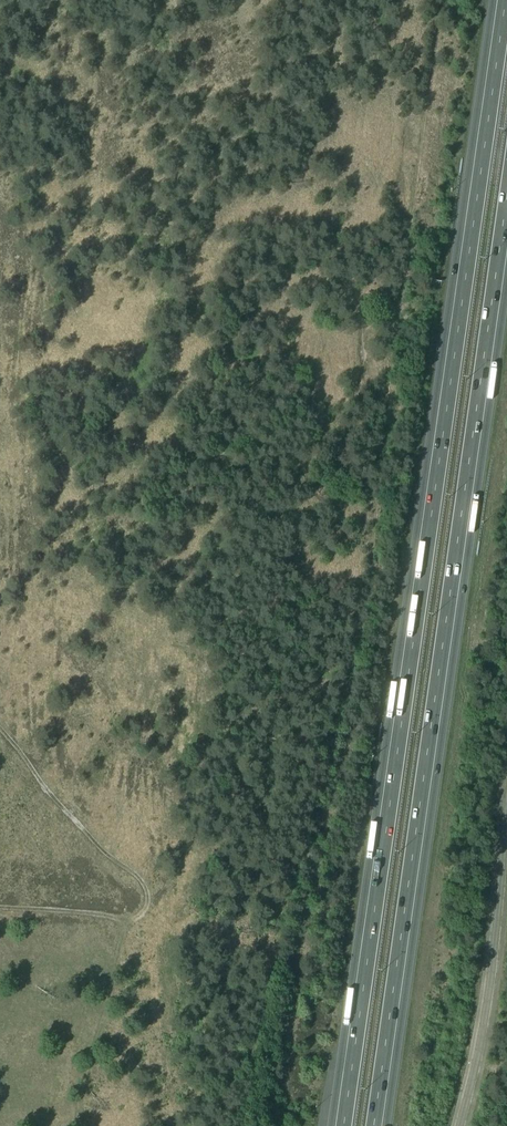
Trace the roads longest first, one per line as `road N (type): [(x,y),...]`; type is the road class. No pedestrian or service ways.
road 1 (motorway): [(501,0),(341,1125)]
road 2 (motorway): [(376,1125),(506,227)]
road 3 (unclassified): [(459,1125),(484,1021),(506,811)]
road 4 (track): [(0,728),(45,790),(144,885),(147,906),(128,922)]
road 5 (track): [(128,922),(76,1125)]
road 6 (track): [(0,908),(128,922)]

